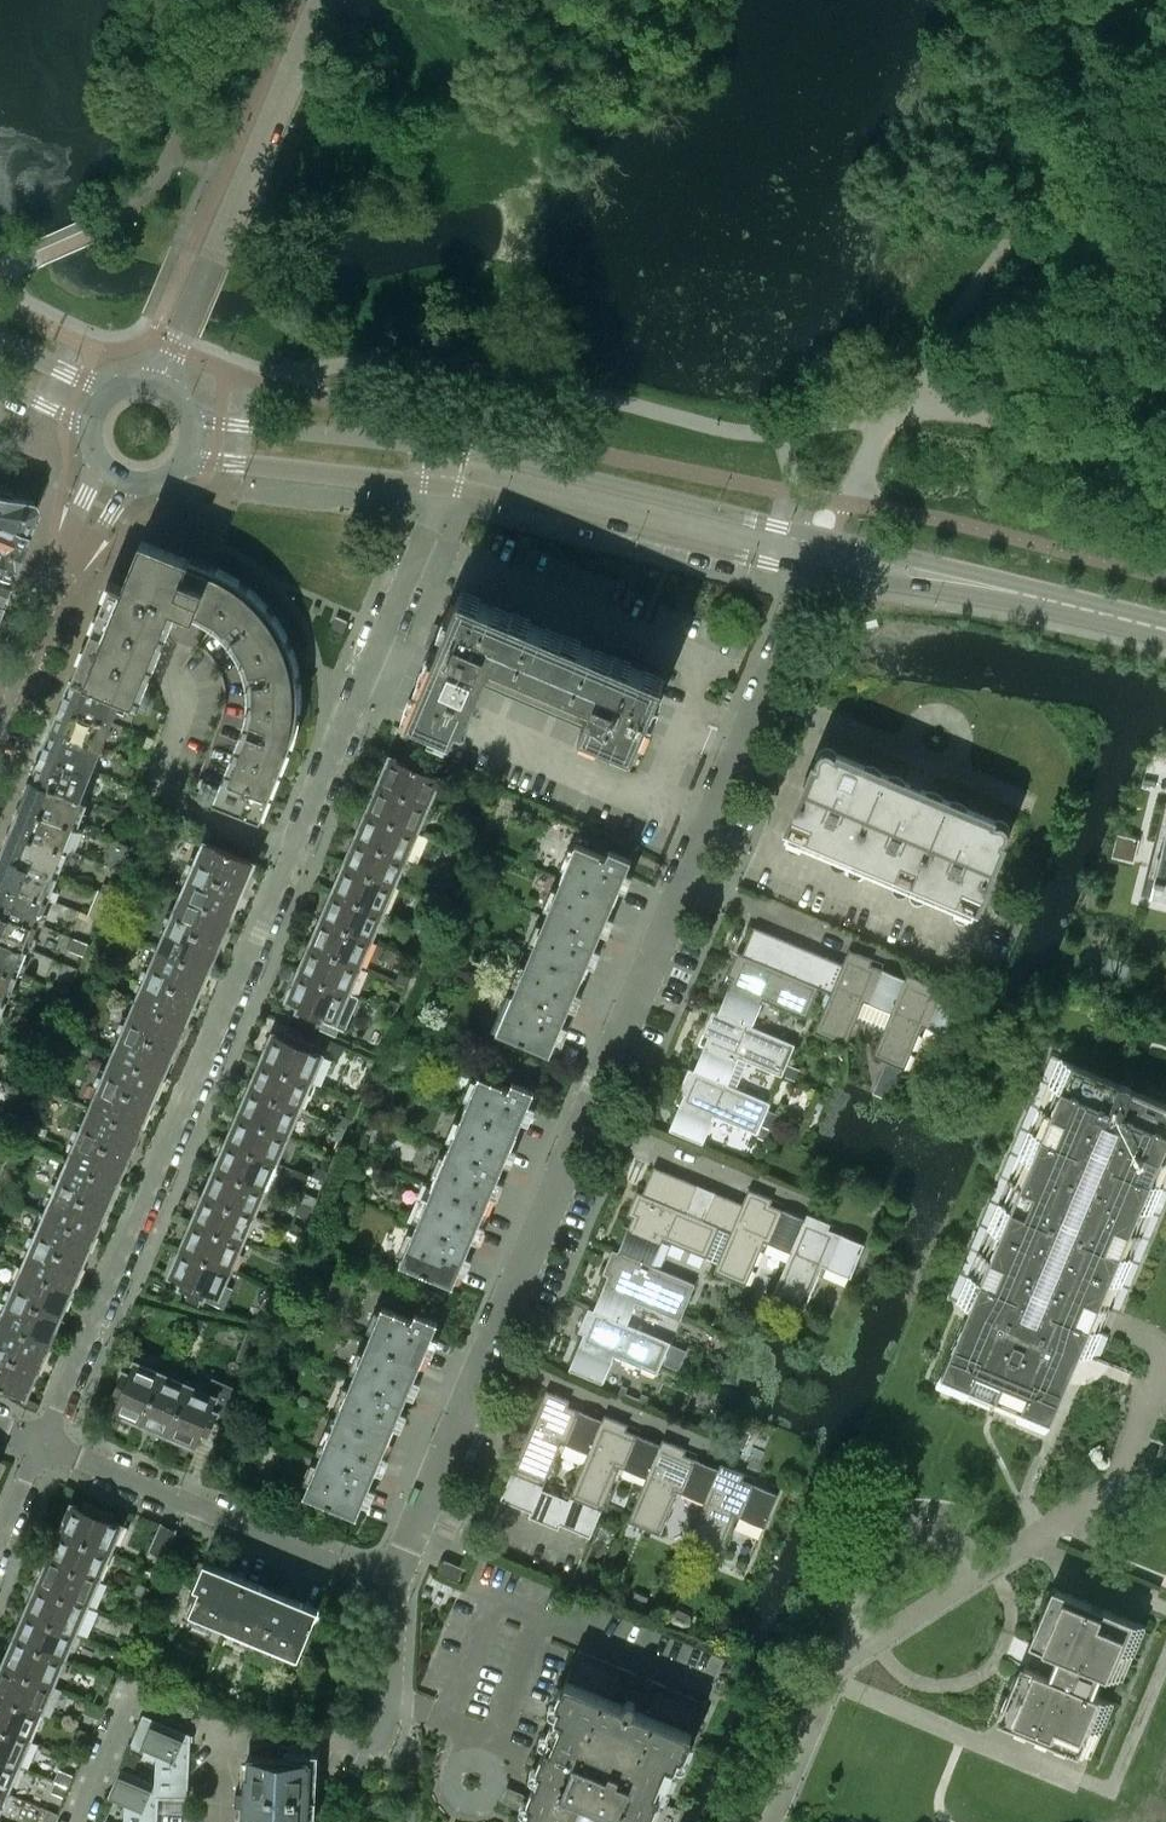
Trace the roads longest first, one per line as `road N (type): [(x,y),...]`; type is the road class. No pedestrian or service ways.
road 1 (residential): [(46,1442),(443,482)]
road 2 (unclassified): [(163,385),(325,0)]
road 3 (secondary): [(819,536),(450,446)]
road 4 (secondary): [(443,482),(812,569)]
road 5 (residential): [(390,1586),(46,1442)]
road 6 (residential): [(684,880),(812,569)]
road 7 (residential): [(223,1731),(376,1740),(388,1725),(390,1586)]
road 8 (secondary): [(450,446),(190,414)]
road 9 (secondary): [(185,457),(443,482)]
road 10 (residential): [(390,1586),(488,1347)]
road 11 (residential): [(488,1347),(585,1113)]
road 12 (residential): [(585,1113),(684,880)]
road 13 (residential): [(719,1444),(488,1347)]
road 14 (residential): [(799,1201),(585,1113)]
road 15 (secondary): [(812,569),(994,587)]
road 16 (secondary): [(994,587),(819,536)]
road 17 (secondary): [(1165,630),(994,587)]
road 18 (residential): [(684,880),(838,941)]
road 19 (tertiary): [(0,720),(63,571)]
road 20 (secondary): [(113,389),(0,337)]

